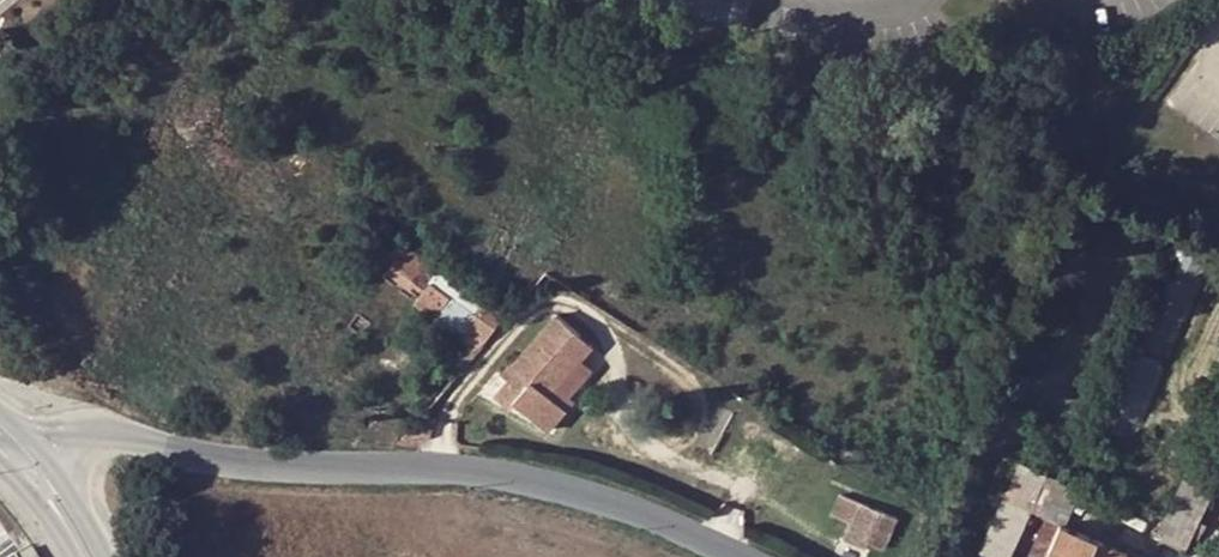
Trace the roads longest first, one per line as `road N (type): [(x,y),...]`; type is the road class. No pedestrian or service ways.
road 1 (unclassified): [(727,556),(581,492),(457,468),(245,463),(118,433),(52,437),(22,458)]

